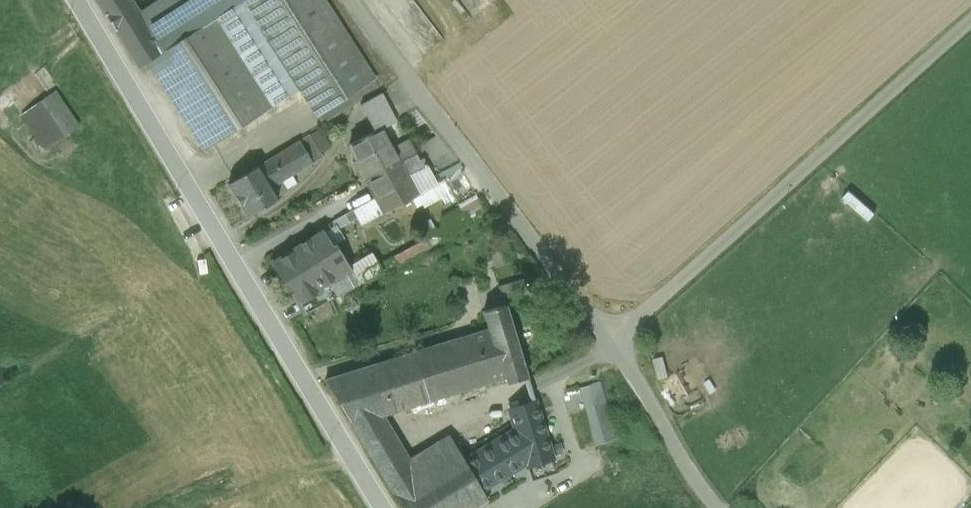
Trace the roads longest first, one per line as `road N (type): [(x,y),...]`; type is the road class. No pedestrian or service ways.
road 1 (residential): [(75,0),(382,507)]
road 2 (unclassified): [(970,24),(611,344)]
road 3 (unclassified): [(611,344),(350,0)]
road 4 (unclassified): [(718,507),(611,344)]

